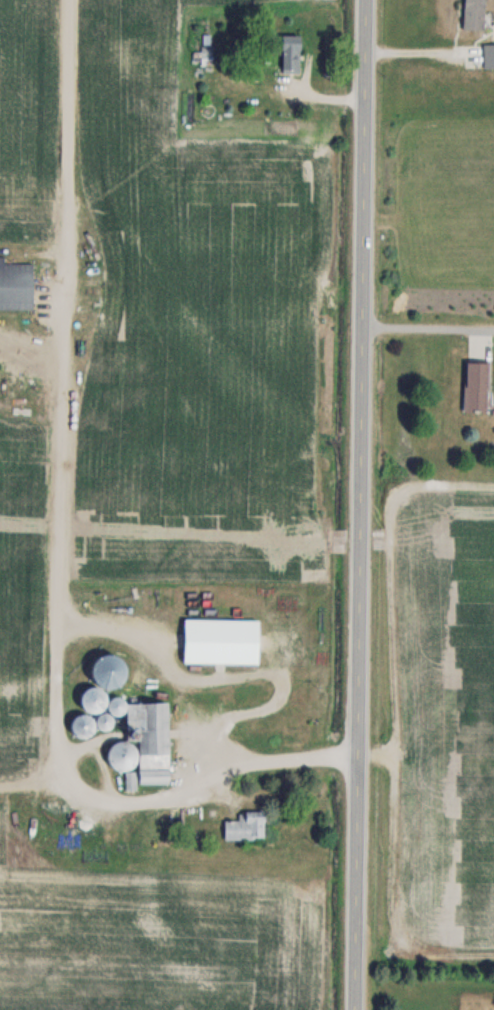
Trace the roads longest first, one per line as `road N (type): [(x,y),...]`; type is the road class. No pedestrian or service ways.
road 1 (tertiary): [(355,1009),(365,0)]

